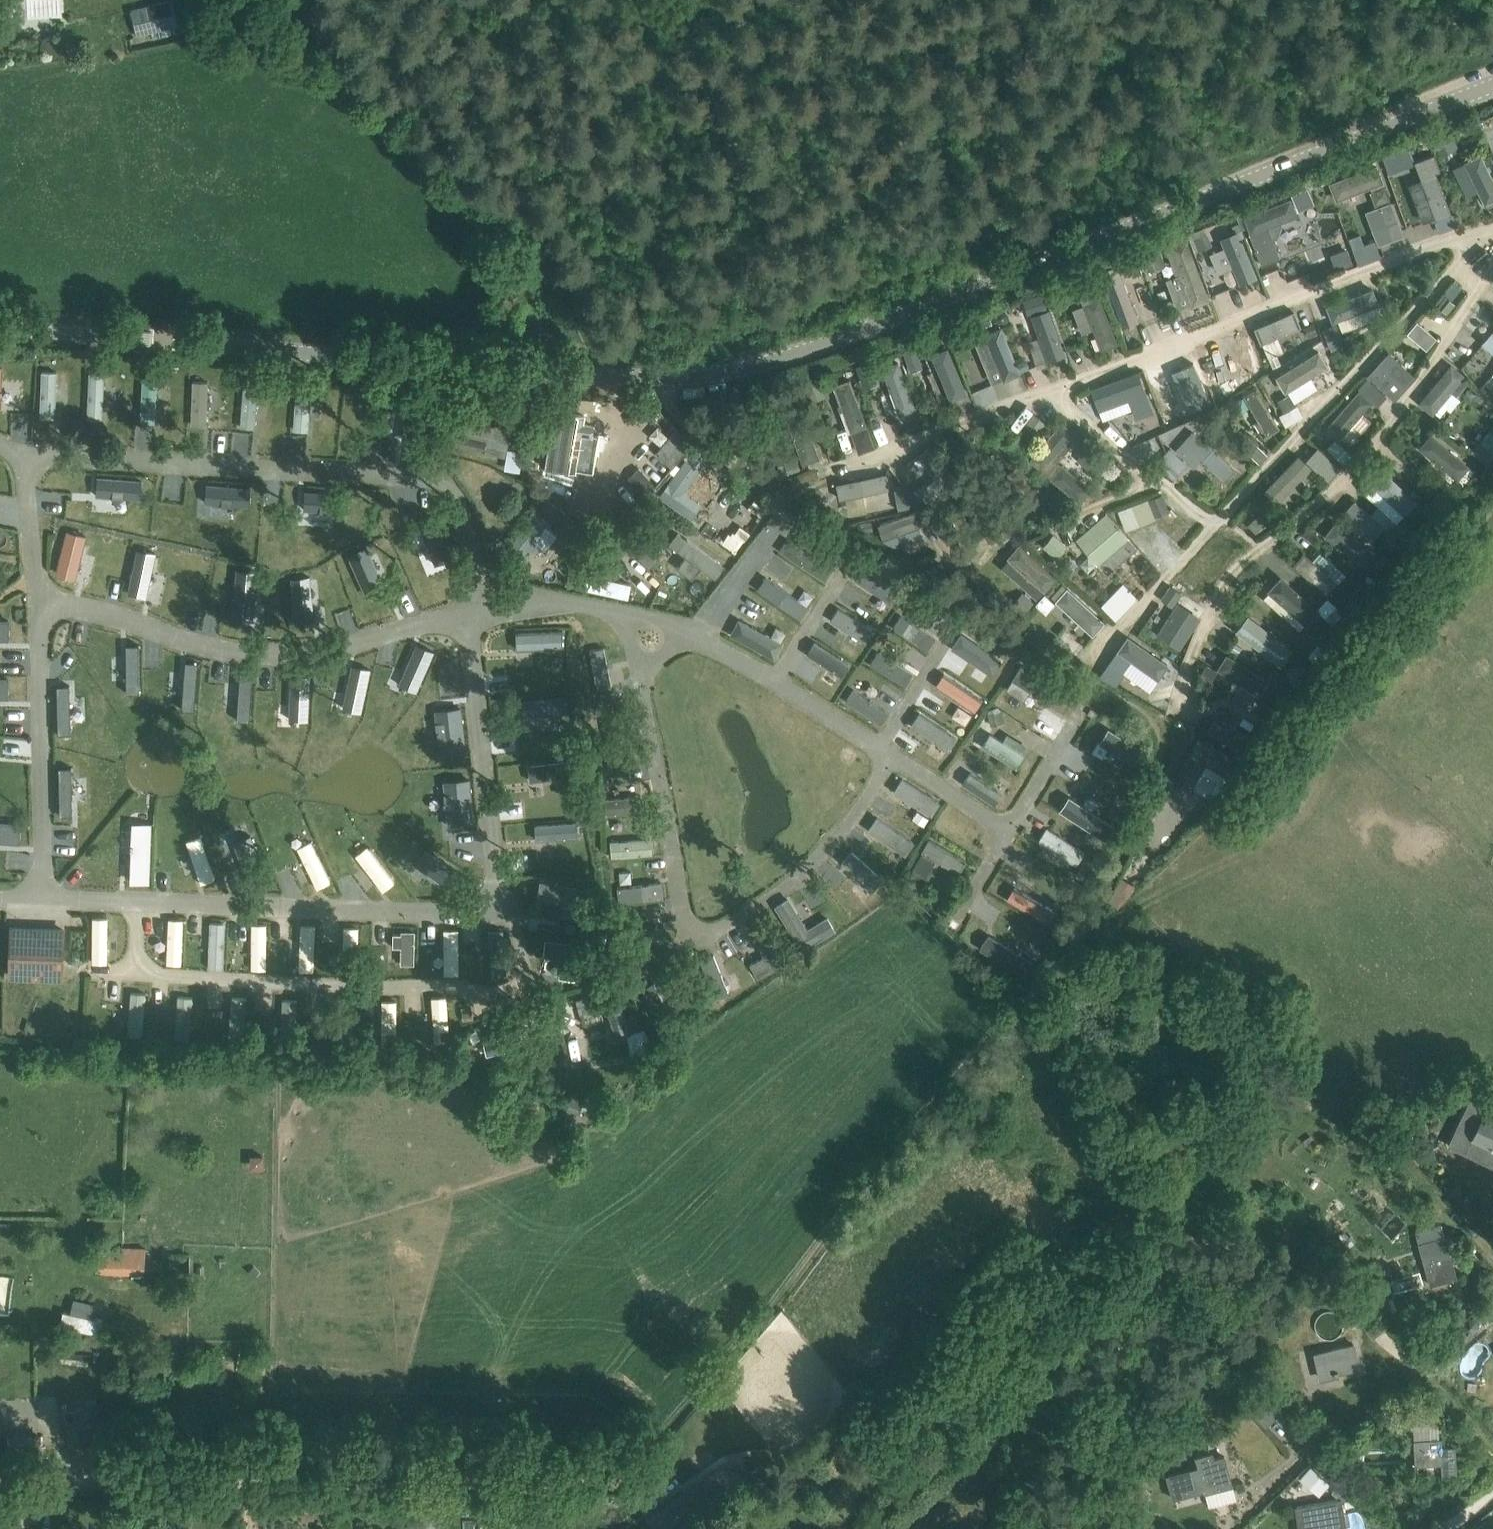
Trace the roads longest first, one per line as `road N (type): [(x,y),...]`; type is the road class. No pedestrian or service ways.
road 1 (unclassified): [(0,329),(571,375),(722,373),(814,347),(1492,84)]
road 2 (residential): [(582,1485),(152,1483)]
road 3 (residential): [(152,1483),(0,1481)]

